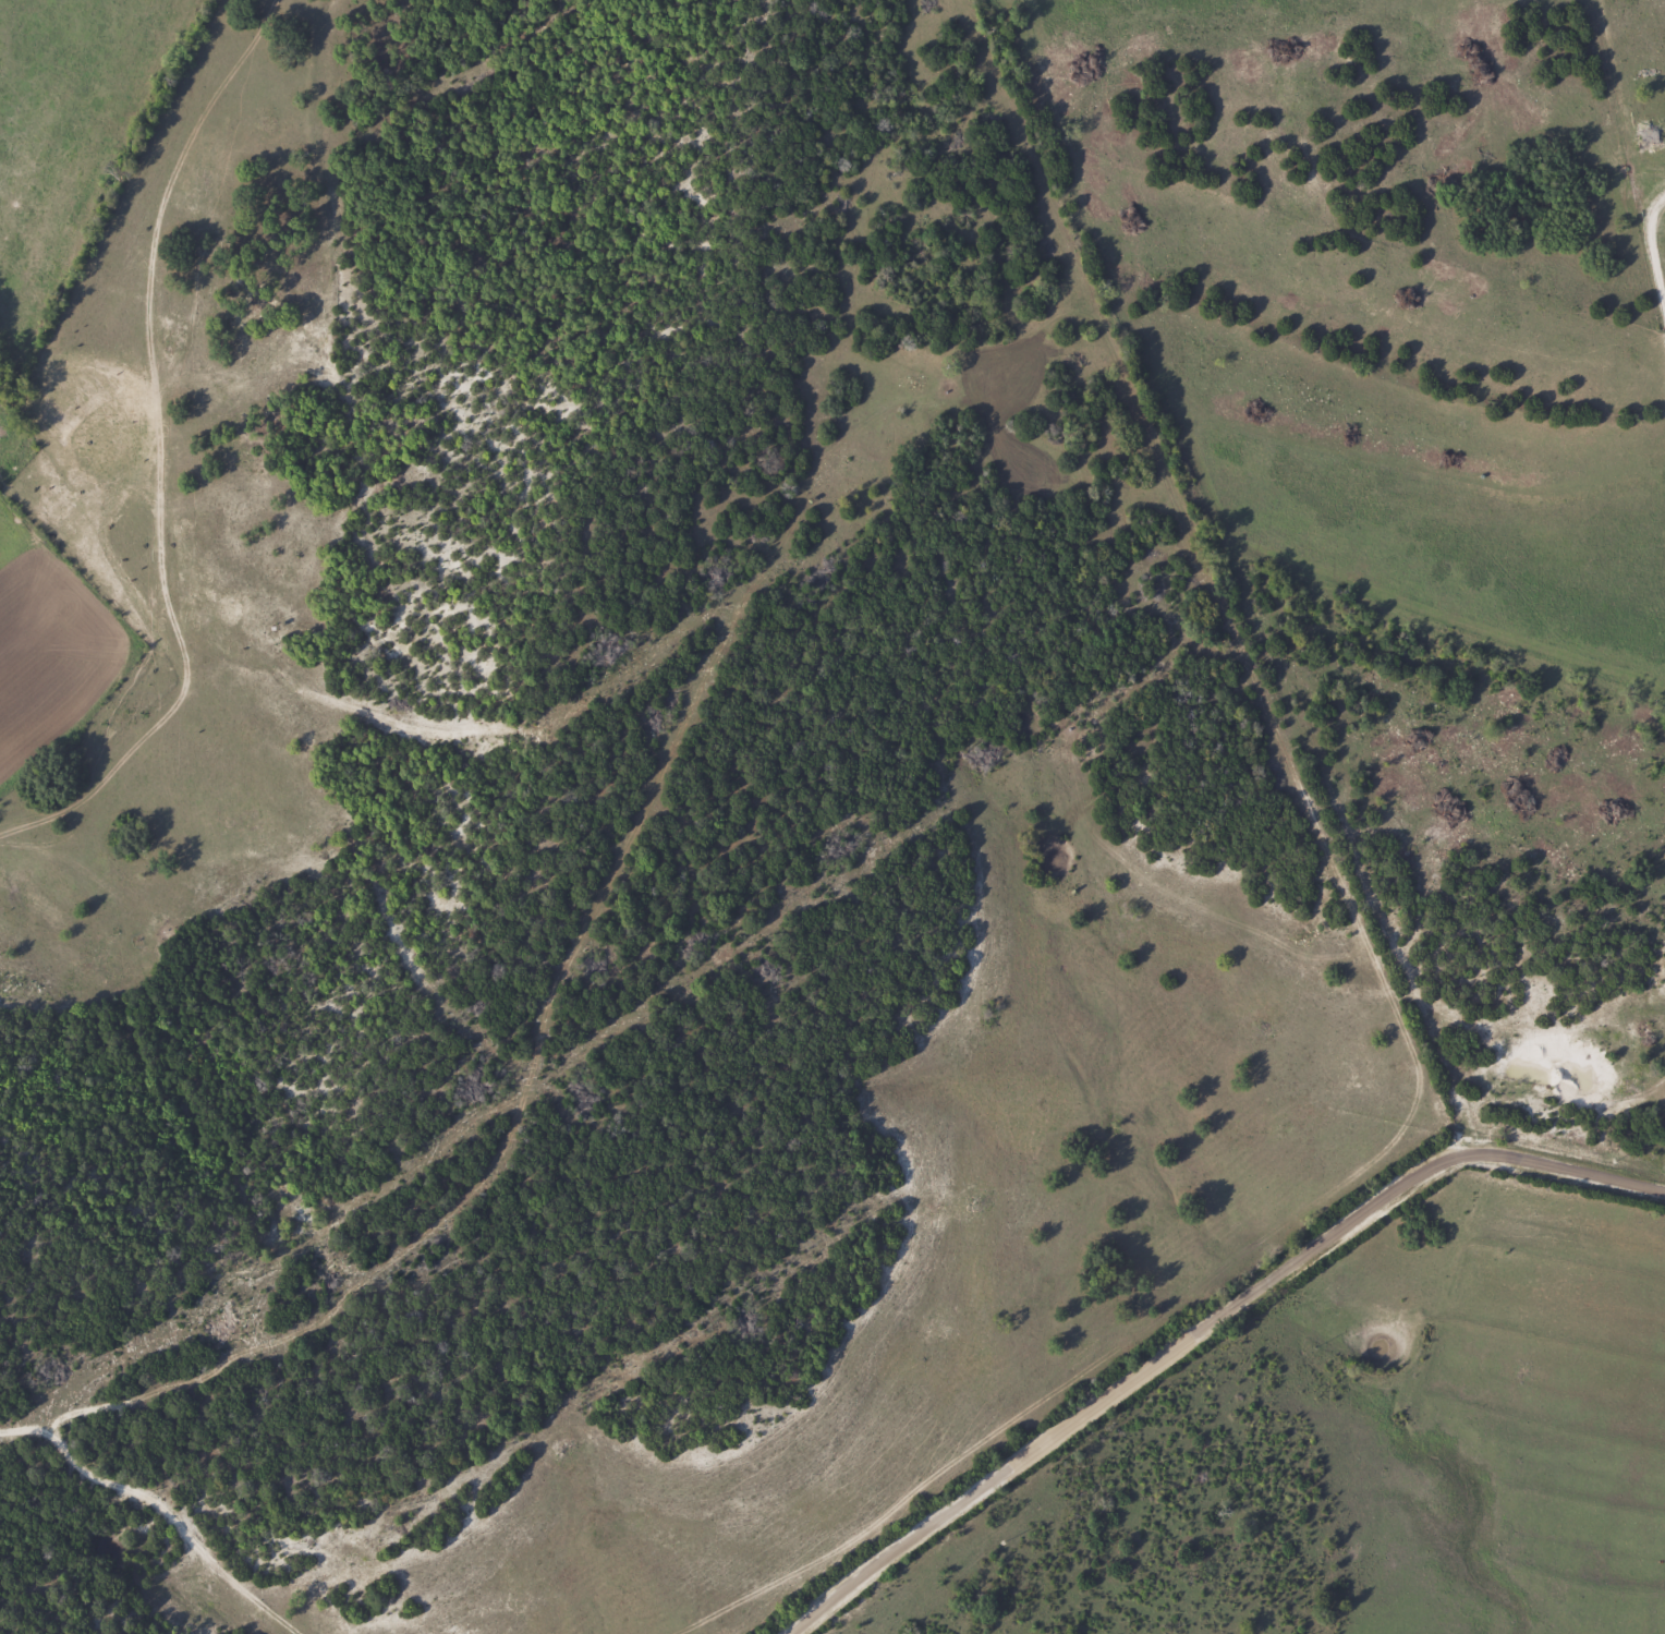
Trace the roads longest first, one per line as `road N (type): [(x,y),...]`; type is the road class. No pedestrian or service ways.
road 1 (residential): [(1664,1190),(1494,1155),(1431,1174),(886,1562),(799,1633)]

